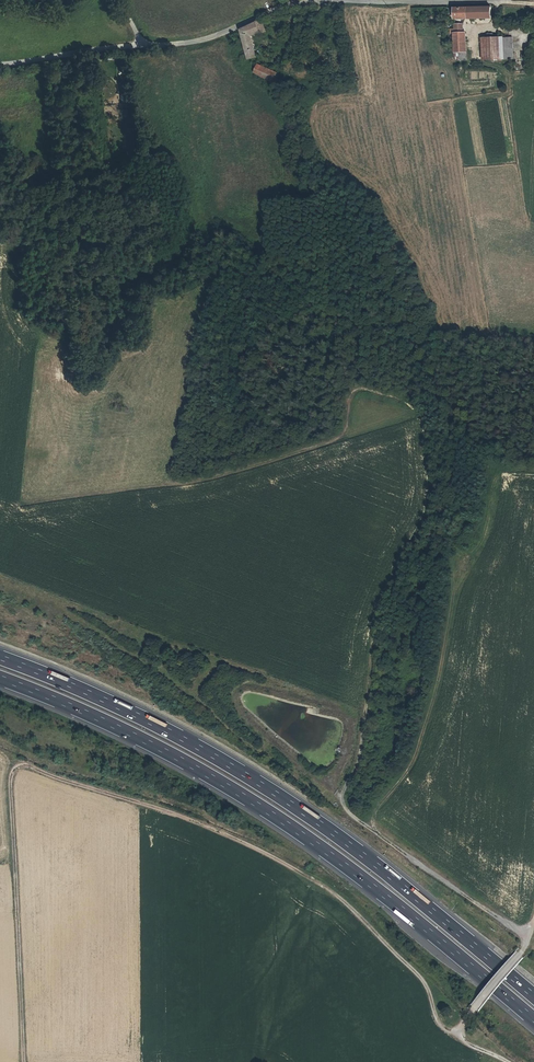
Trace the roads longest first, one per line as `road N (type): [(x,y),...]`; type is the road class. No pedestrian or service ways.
road 1 (track): [(529,933),(342,803),(361,754),(372,638),(402,560),(432,511),(429,427),(420,409),(364,388),(338,439),(190,482),(0,508)]
road 2 (track): [(511,1061),(443,1026),(419,974),(311,877),(197,821),(25,764),(12,782),(24,1061)]
road 3 (motorway): [(0,679),(139,739),(285,823),(533,1020)]
road 4 (motorway): [(533,997),(294,806),(147,722),(0,659)]
road 5 (track): [(367,828),(416,764),(428,730),(461,547)]
road 6 (unclassified): [(318,0),(207,38),(143,44)]
road 7 (unclassified): [(143,44),(0,62)]
road 8 (track): [(533,918),(523,952),(454,1033)]

